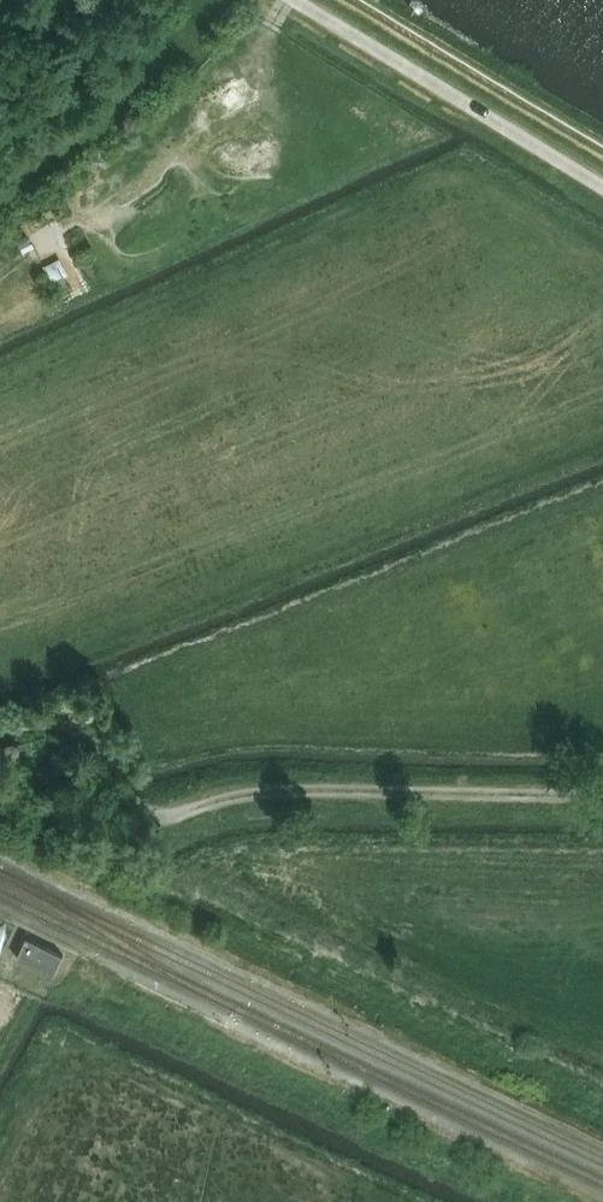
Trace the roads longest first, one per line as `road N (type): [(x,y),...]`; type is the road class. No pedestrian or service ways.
road 1 (unclassified): [(602,797),(279,791),(172,811)]
road 2 (unclassified): [(602,185),(299,0)]

